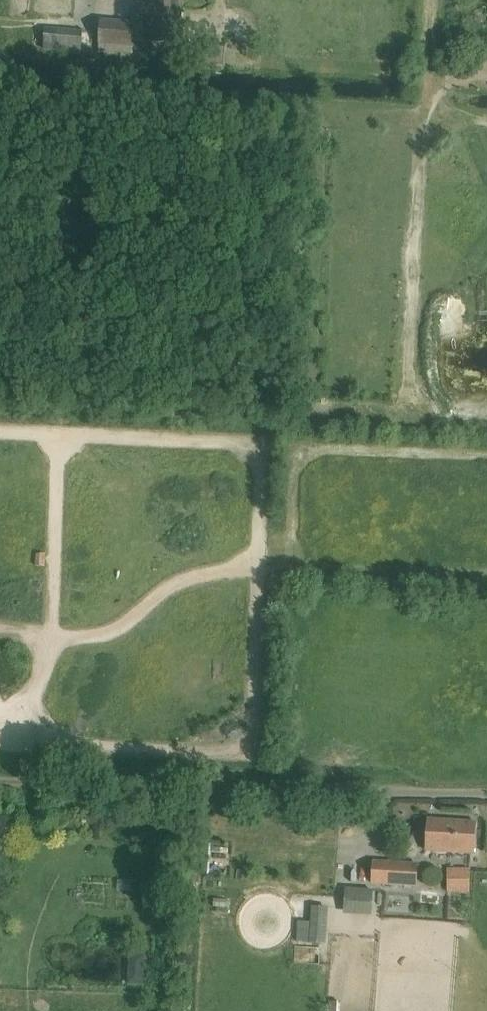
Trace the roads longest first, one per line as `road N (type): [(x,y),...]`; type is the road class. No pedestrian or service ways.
road 1 (unclassified): [(0,780),(486,793)]

